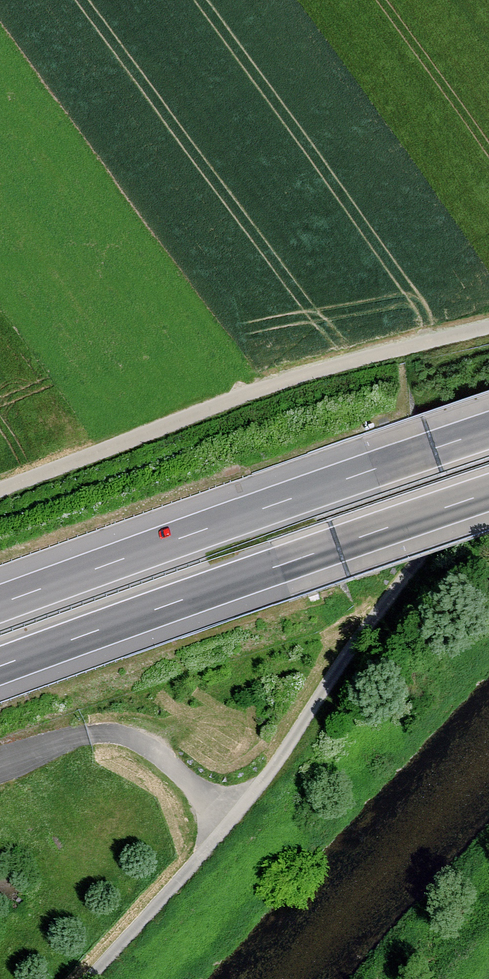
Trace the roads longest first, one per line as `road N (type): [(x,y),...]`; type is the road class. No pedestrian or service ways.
road 1 (track): [(89,978),(262,782),(369,623),(488,470)]
road 2 (motorway): [(488,430),(0,604)]
road 3 (motorway): [(0,666),(488,493)]
road 4 (track): [(0,491),(284,380),(488,326)]
road 5 (track): [(89,735),(135,739),(231,821)]

